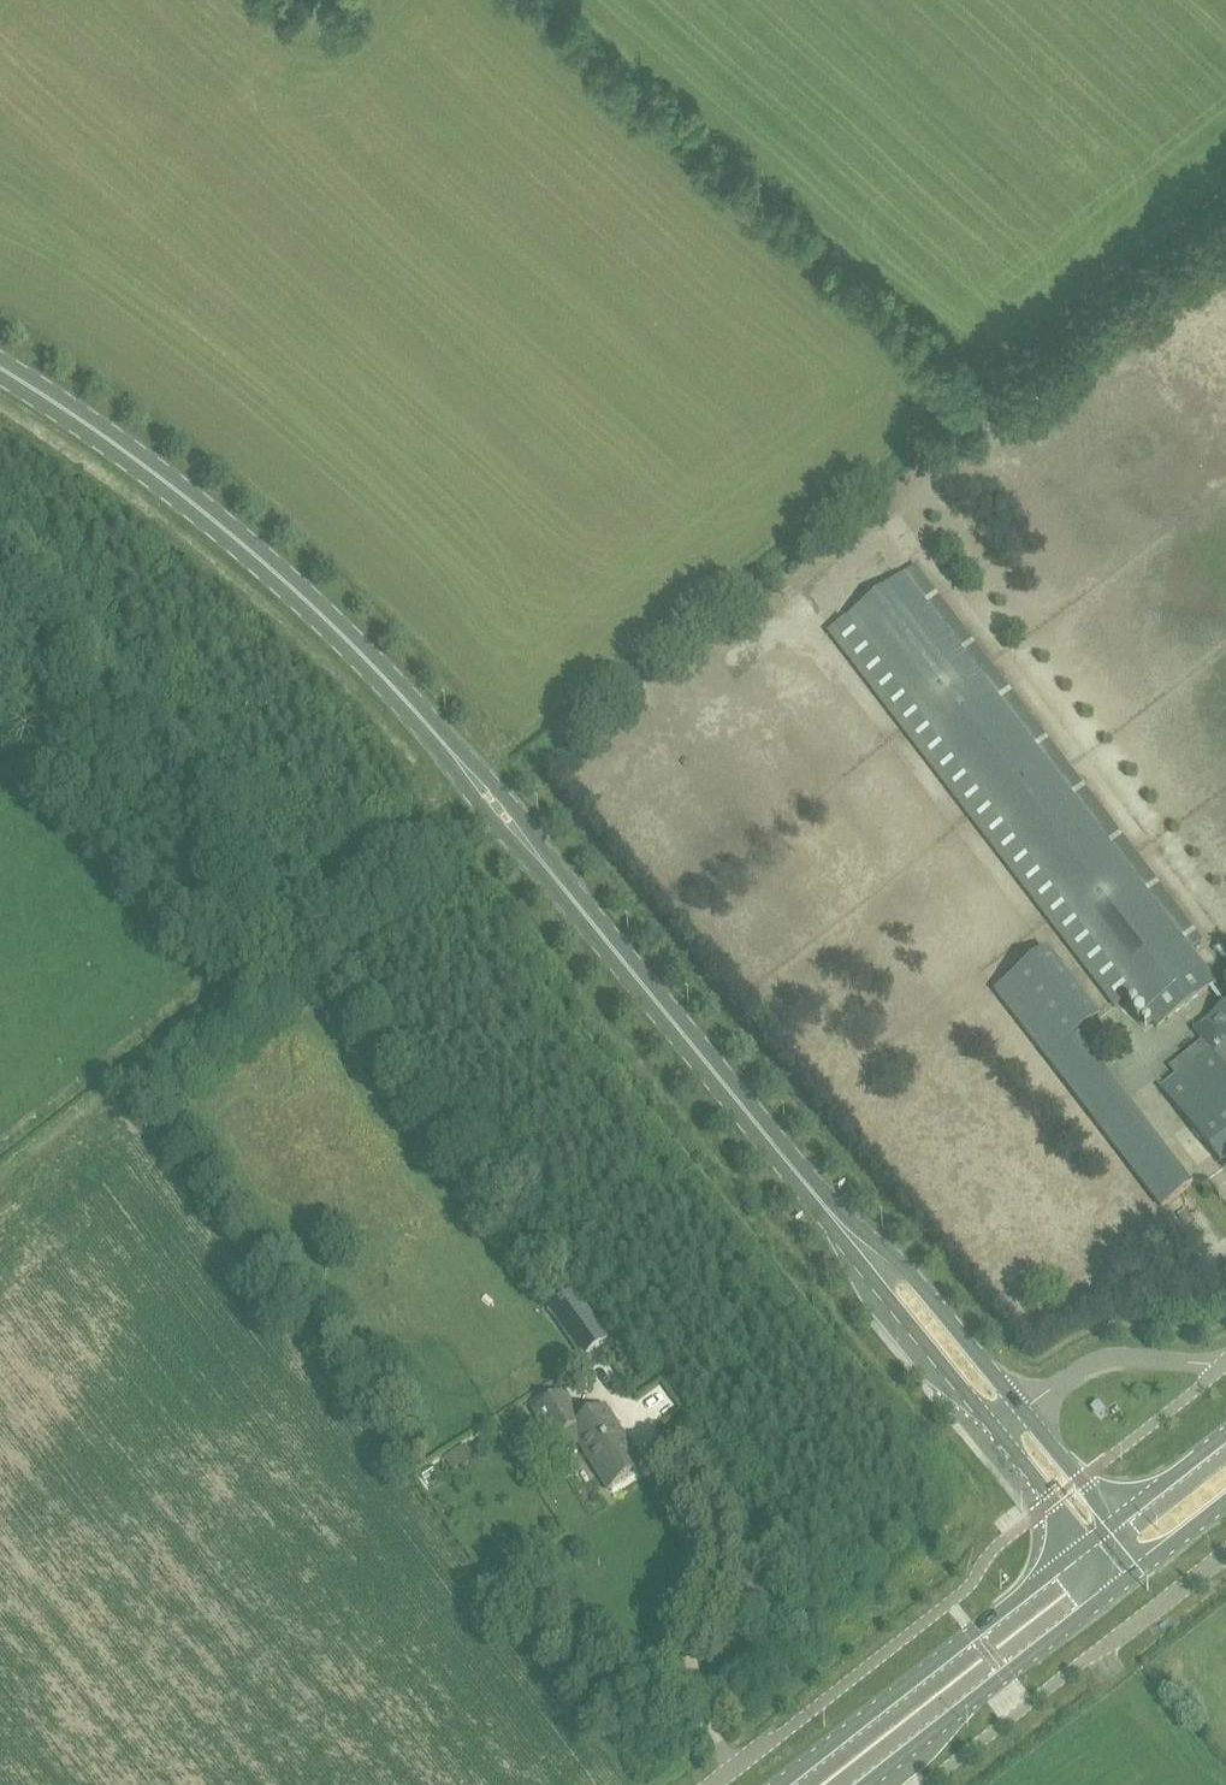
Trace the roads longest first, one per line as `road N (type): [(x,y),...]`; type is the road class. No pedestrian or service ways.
road 1 (secondary): [(454,754),(279,574),(139,459),(0,367)]
road 2 (secondary): [(542,860),(807,1185)]
road 3 (secondary): [(1084,1548),(788,1784)]
road 4 (secondary): [(863,1784),(1132,1578)]
road 5 (secondary): [(1017,1406),(901,1262),(807,1185)]
road 6 (secondary): [(807,1185),(985,1428)]
road 7 (unclassified): [(1225,1365),(1105,1358),(1017,1406)]
road 8 (unclassified): [(1094,1658),(1225,1553)]
road 9 (secondary): [(985,1428),(1084,1548)]
road 10 (secondary): [(1115,1523),(1017,1406)]
road 11 (tertiary): [(1225,1435),(1115,1523)]
road 12 (secondary): [(454,754),(482,810),(542,860)]
road 13 (secondary): [(542,860),(501,793),(454,754)]
road 14 (tertiary): [(1132,1578),(1225,1503)]

